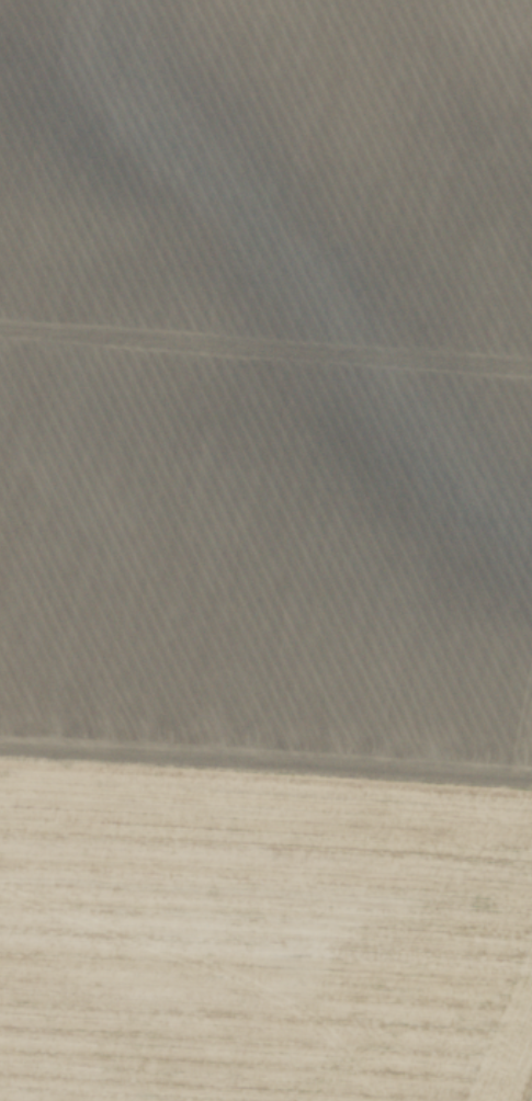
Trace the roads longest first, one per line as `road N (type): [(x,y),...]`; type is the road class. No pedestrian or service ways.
road 1 (track): [(0,328),(531,364)]
road 2 (track): [(0,756),(531,786)]

